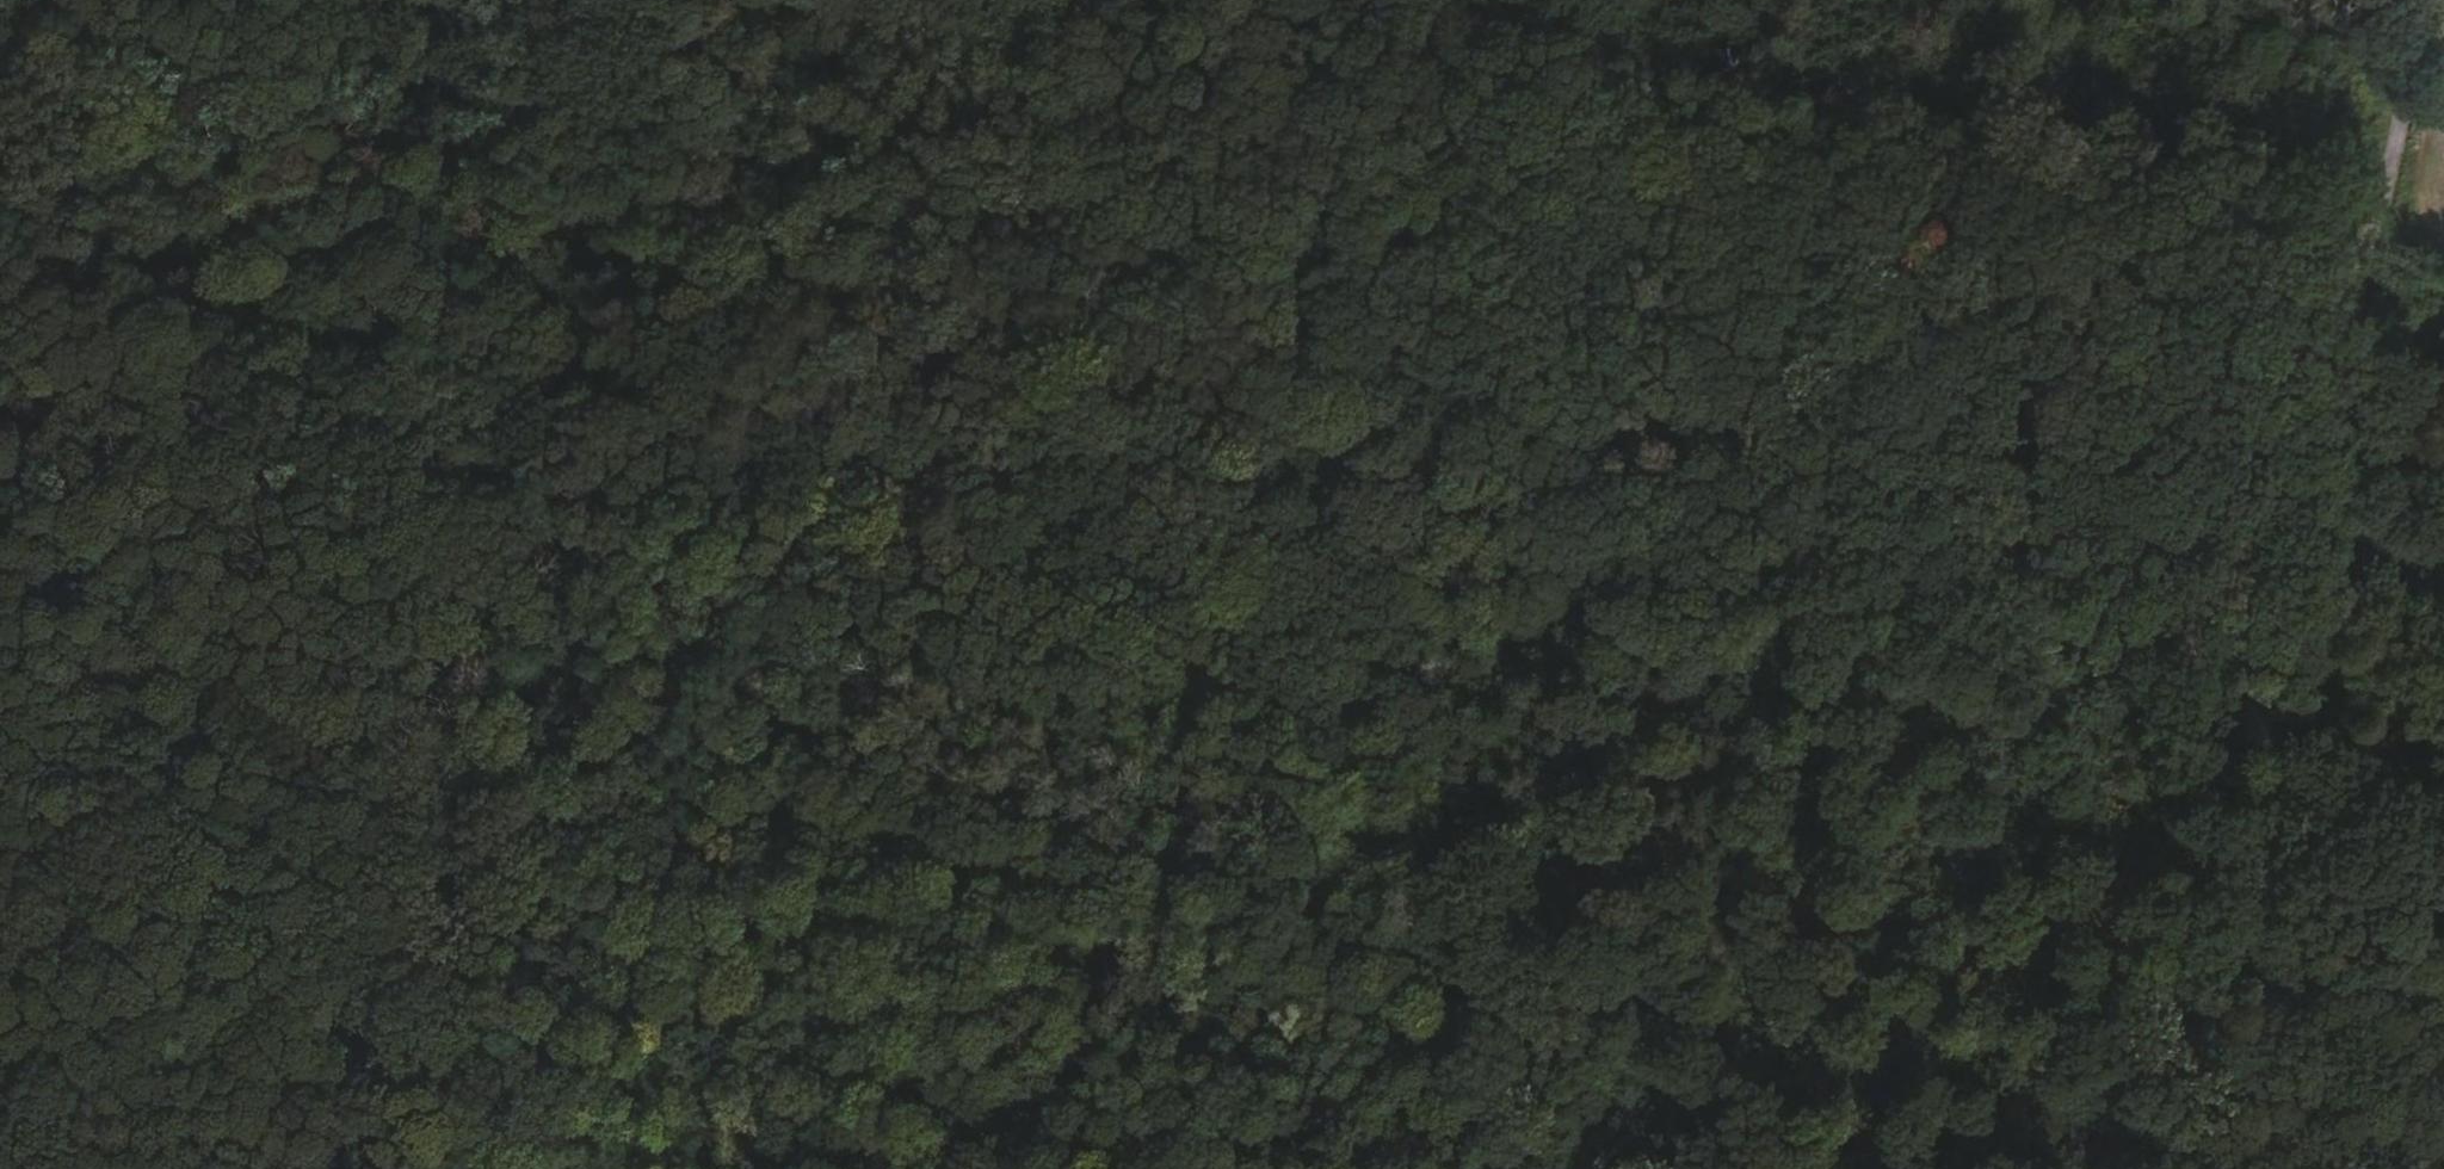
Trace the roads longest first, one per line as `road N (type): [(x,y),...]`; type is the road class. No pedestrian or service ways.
road 1 (unclassified): [(2188,1168),(2412,0)]
road 2 (track): [(1451,1168),(1407,526),(1397,0)]

